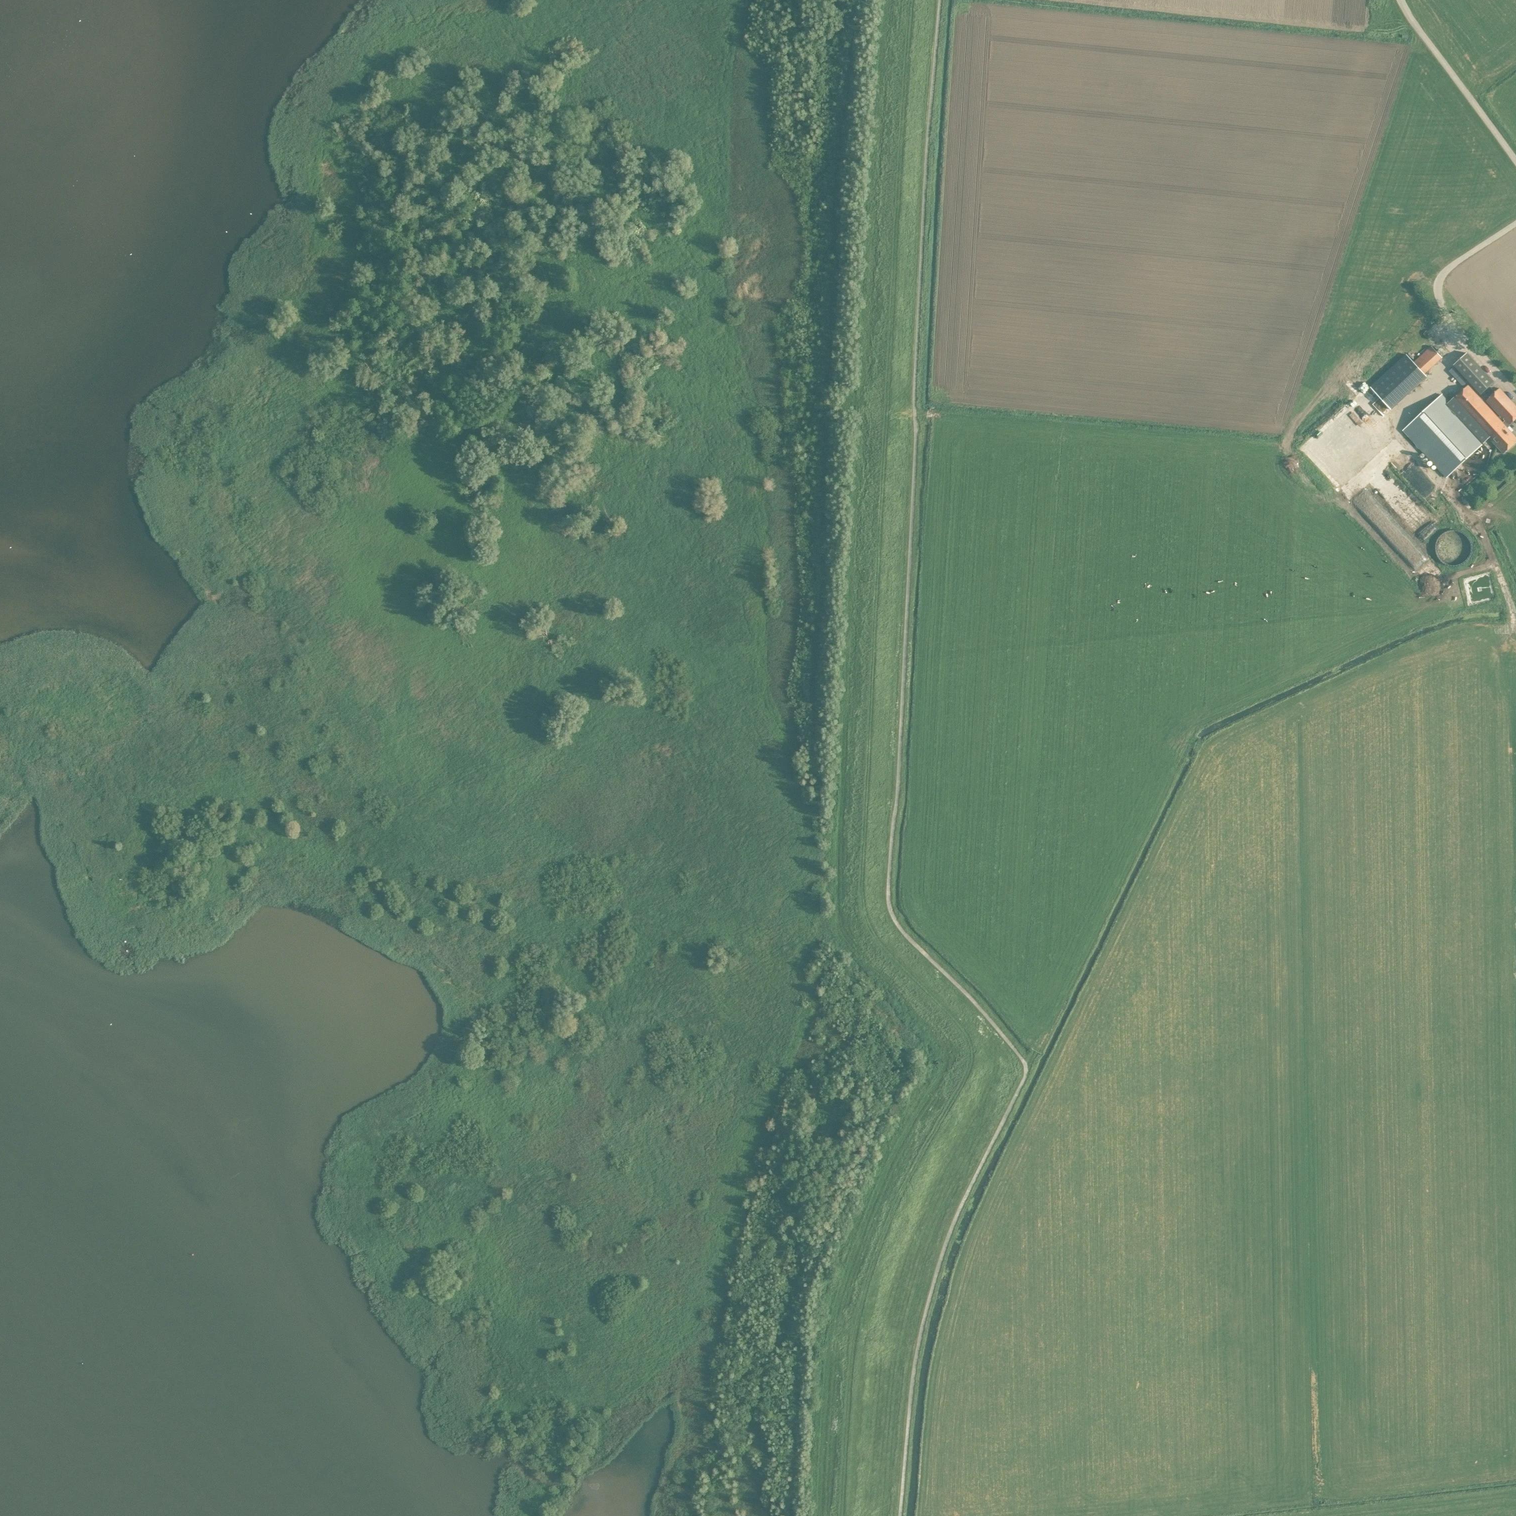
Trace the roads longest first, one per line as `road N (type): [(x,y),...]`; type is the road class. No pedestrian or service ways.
road 1 (unclassified): [(1515,160),(1401,0)]
road 2 (unclassified): [(1451,330),(1437,273),(1515,220)]

